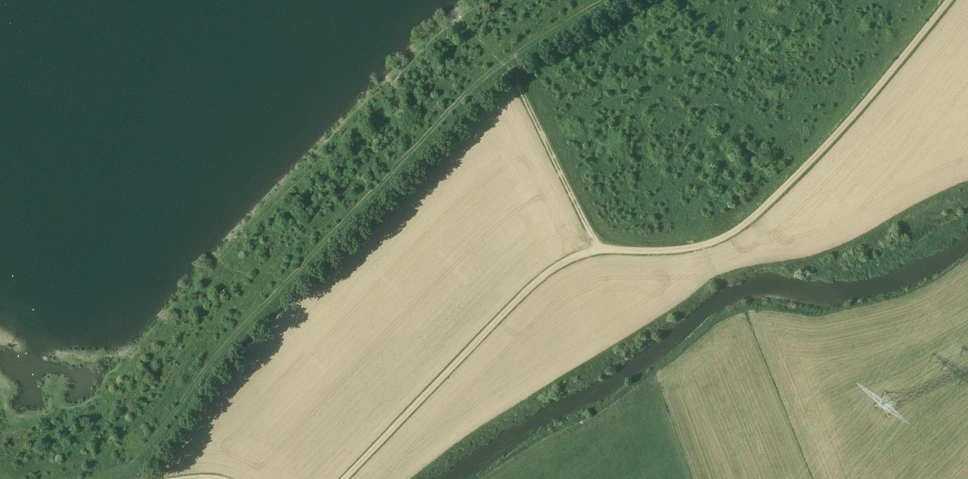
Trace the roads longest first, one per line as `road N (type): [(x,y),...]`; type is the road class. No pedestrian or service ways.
road 1 (track): [(344,478),(507,310),(576,253),(684,247),(742,223),(854,111),(946,0)]
road 2 (track): [(94,478),(136,461),(225,343),(467,92),(604,0)]
road 3 (track): [(598,248),(511,70)]

